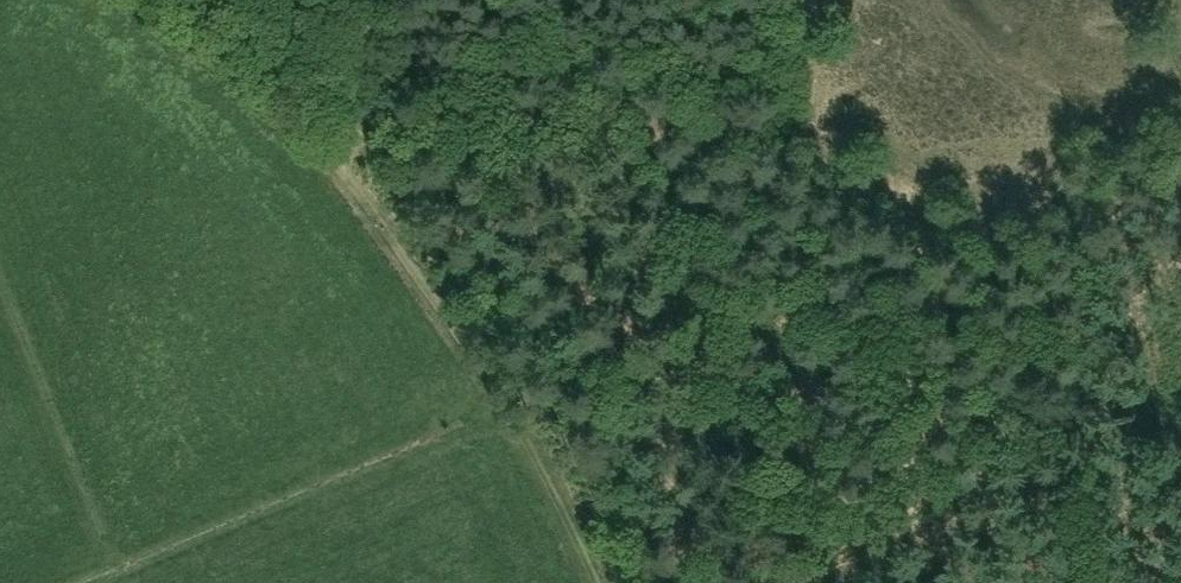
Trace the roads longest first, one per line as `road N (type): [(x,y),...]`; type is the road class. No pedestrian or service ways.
road 1 (track): [(1180,107),(981,215),(782,130),(571,110),(391,140),(349,172)]
road 2 (track): [(154,0),(349,172),(414,243),(550,461),(603,582)]
road 3 (track): [(1067,582),(1018,545),(948,527),(914,530),(769,582)]

